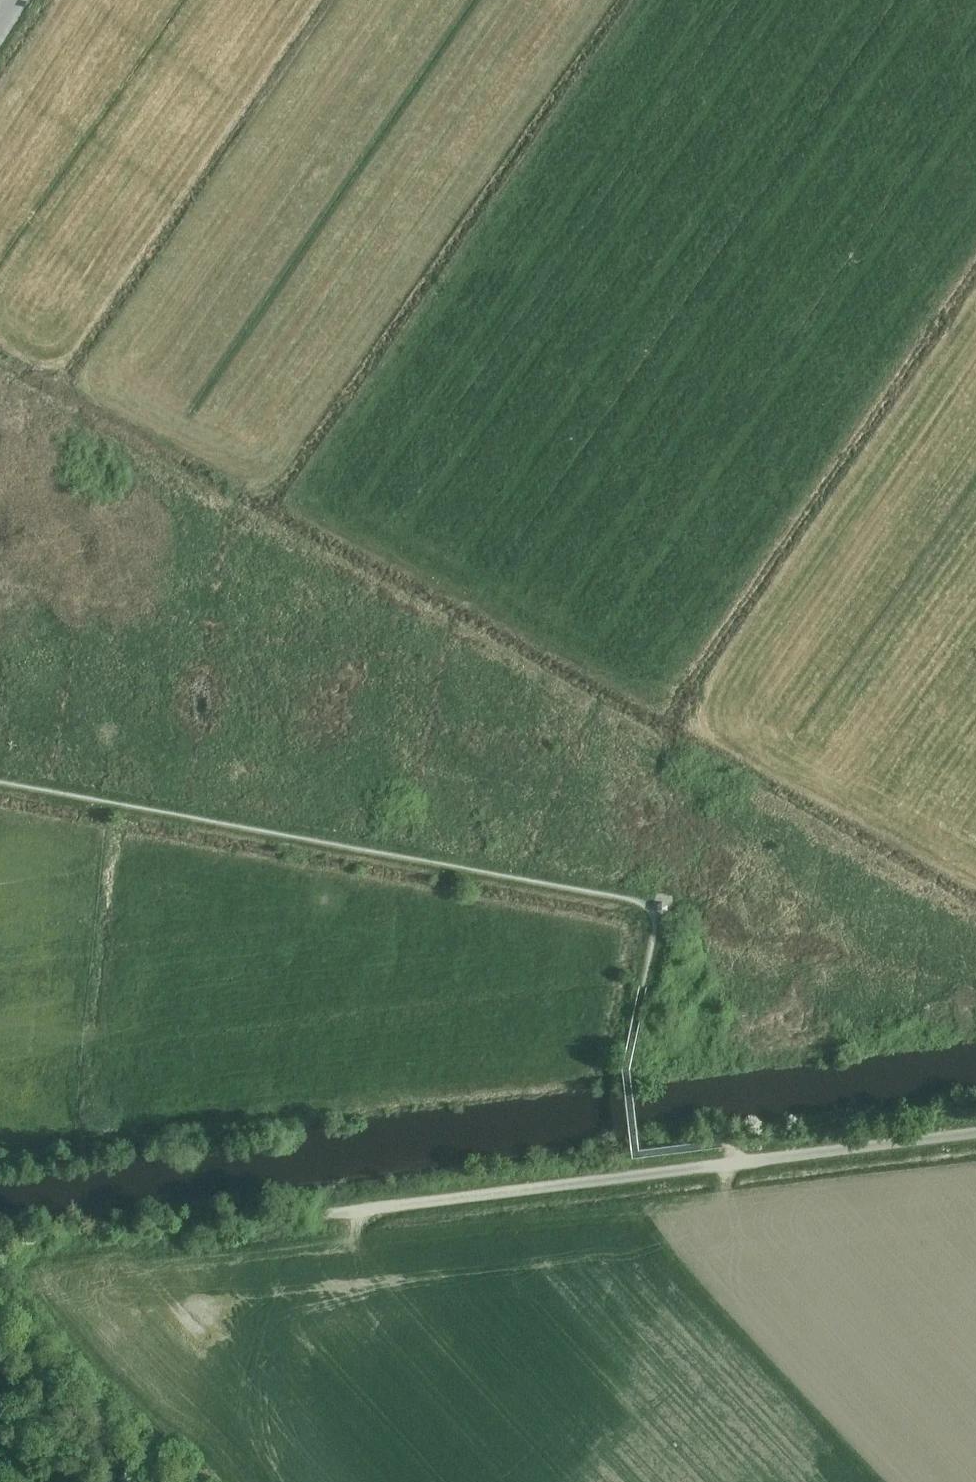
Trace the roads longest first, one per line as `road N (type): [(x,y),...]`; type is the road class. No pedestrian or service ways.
road 1 (track): [(328,1213),(737,1161)]
road 2 (unclassified): [(737,1161),(975,1135)]

